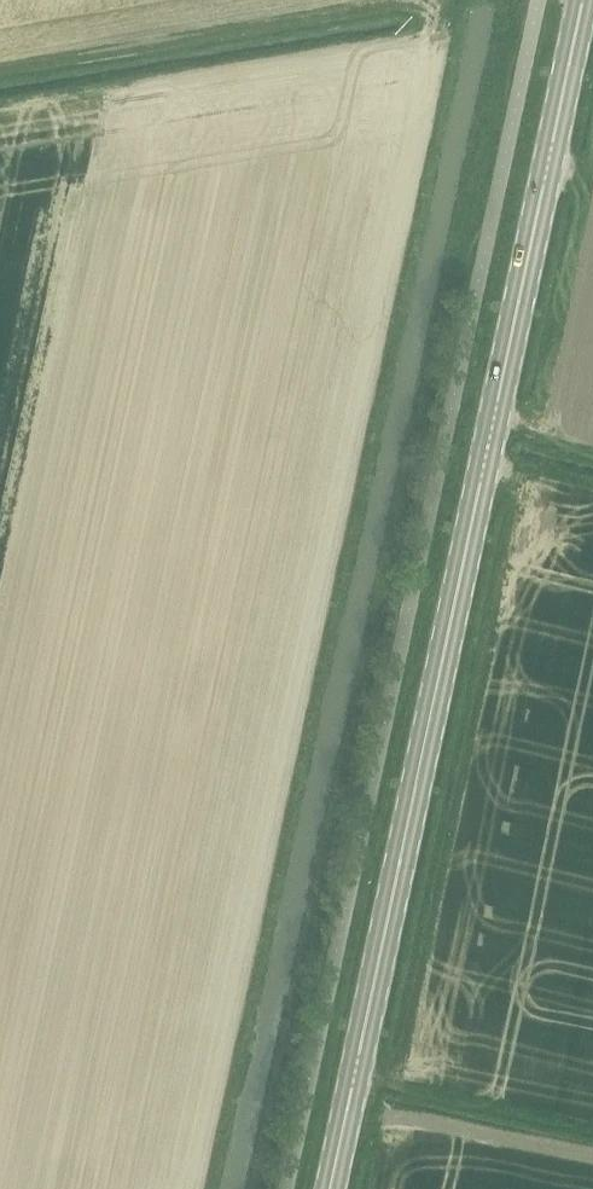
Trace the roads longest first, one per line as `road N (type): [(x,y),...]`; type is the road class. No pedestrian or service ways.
road 1 (secondary): [(331,1188),(584,0)]
road 2 (track): [(0,69),(386,0)]
road 3 (track): [(356,1074),(592,1125)]

